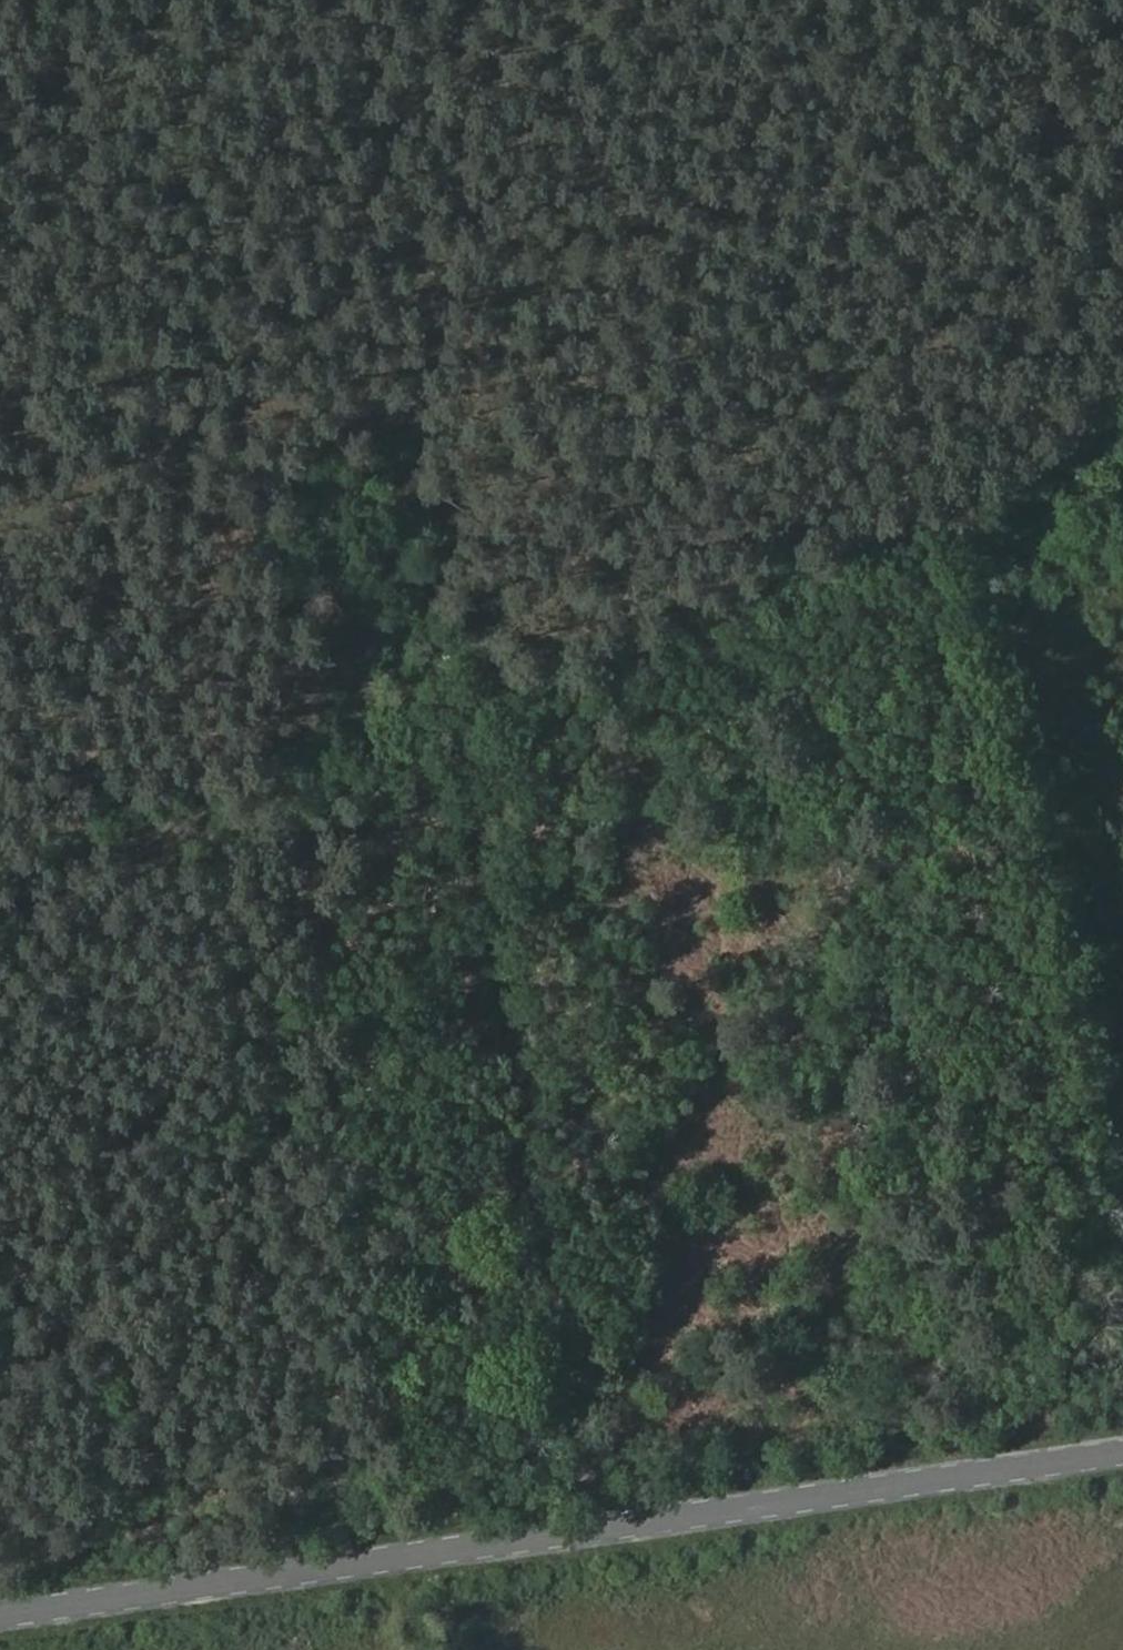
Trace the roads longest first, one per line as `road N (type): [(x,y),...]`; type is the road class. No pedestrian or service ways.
road 1 (tertiary): [(0,1608),(1122,1440)]

